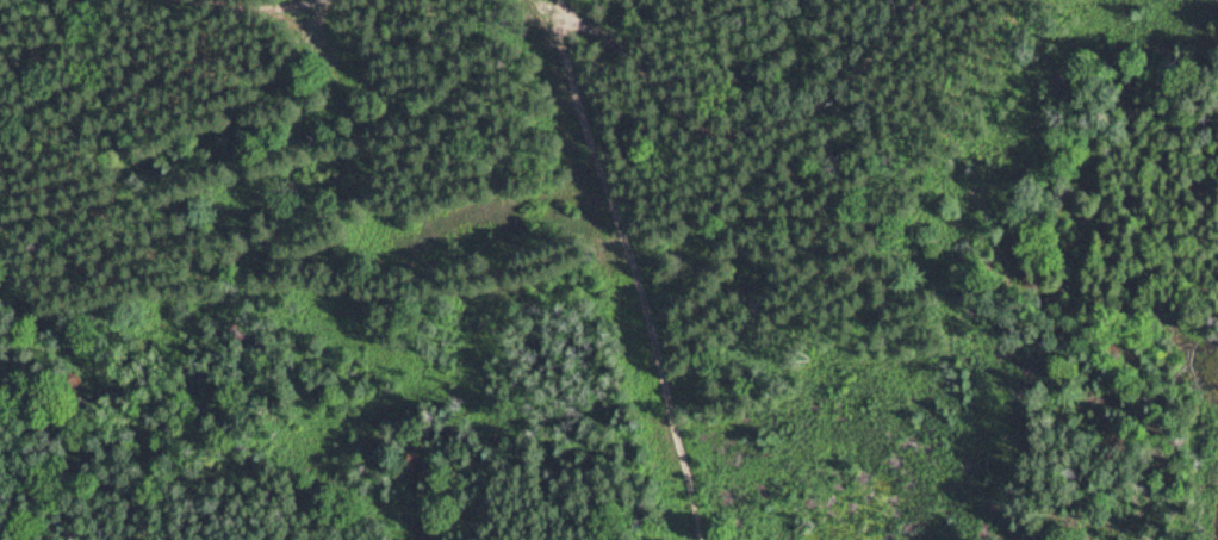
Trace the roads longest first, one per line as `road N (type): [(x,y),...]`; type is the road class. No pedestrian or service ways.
road 1 (track): [(537,1),(605,178),(701,539)]
road 2 (track): [(536,0),(614,39),(697,117),(744,126),(787,110),(845,70),(931,0)]
road 3 (track): [(173,0),(189,11),(316,0)]

